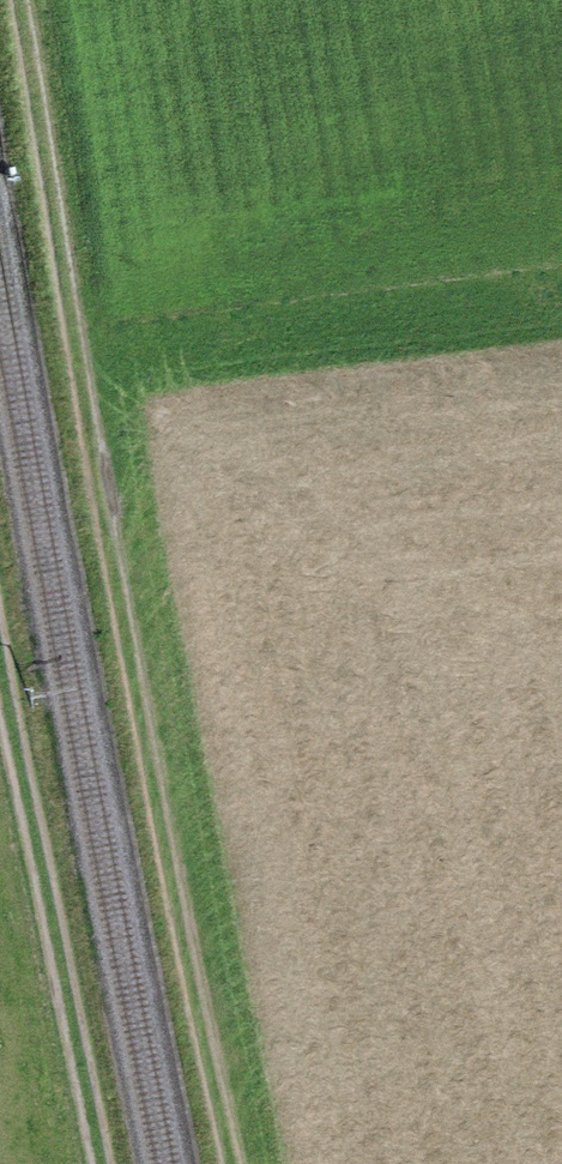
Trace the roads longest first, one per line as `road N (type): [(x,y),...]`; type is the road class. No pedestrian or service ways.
road 1 (track): [(27,0),(111,521),(239,1163)]
road 2 (track): [(100,1163),(0,663)]

